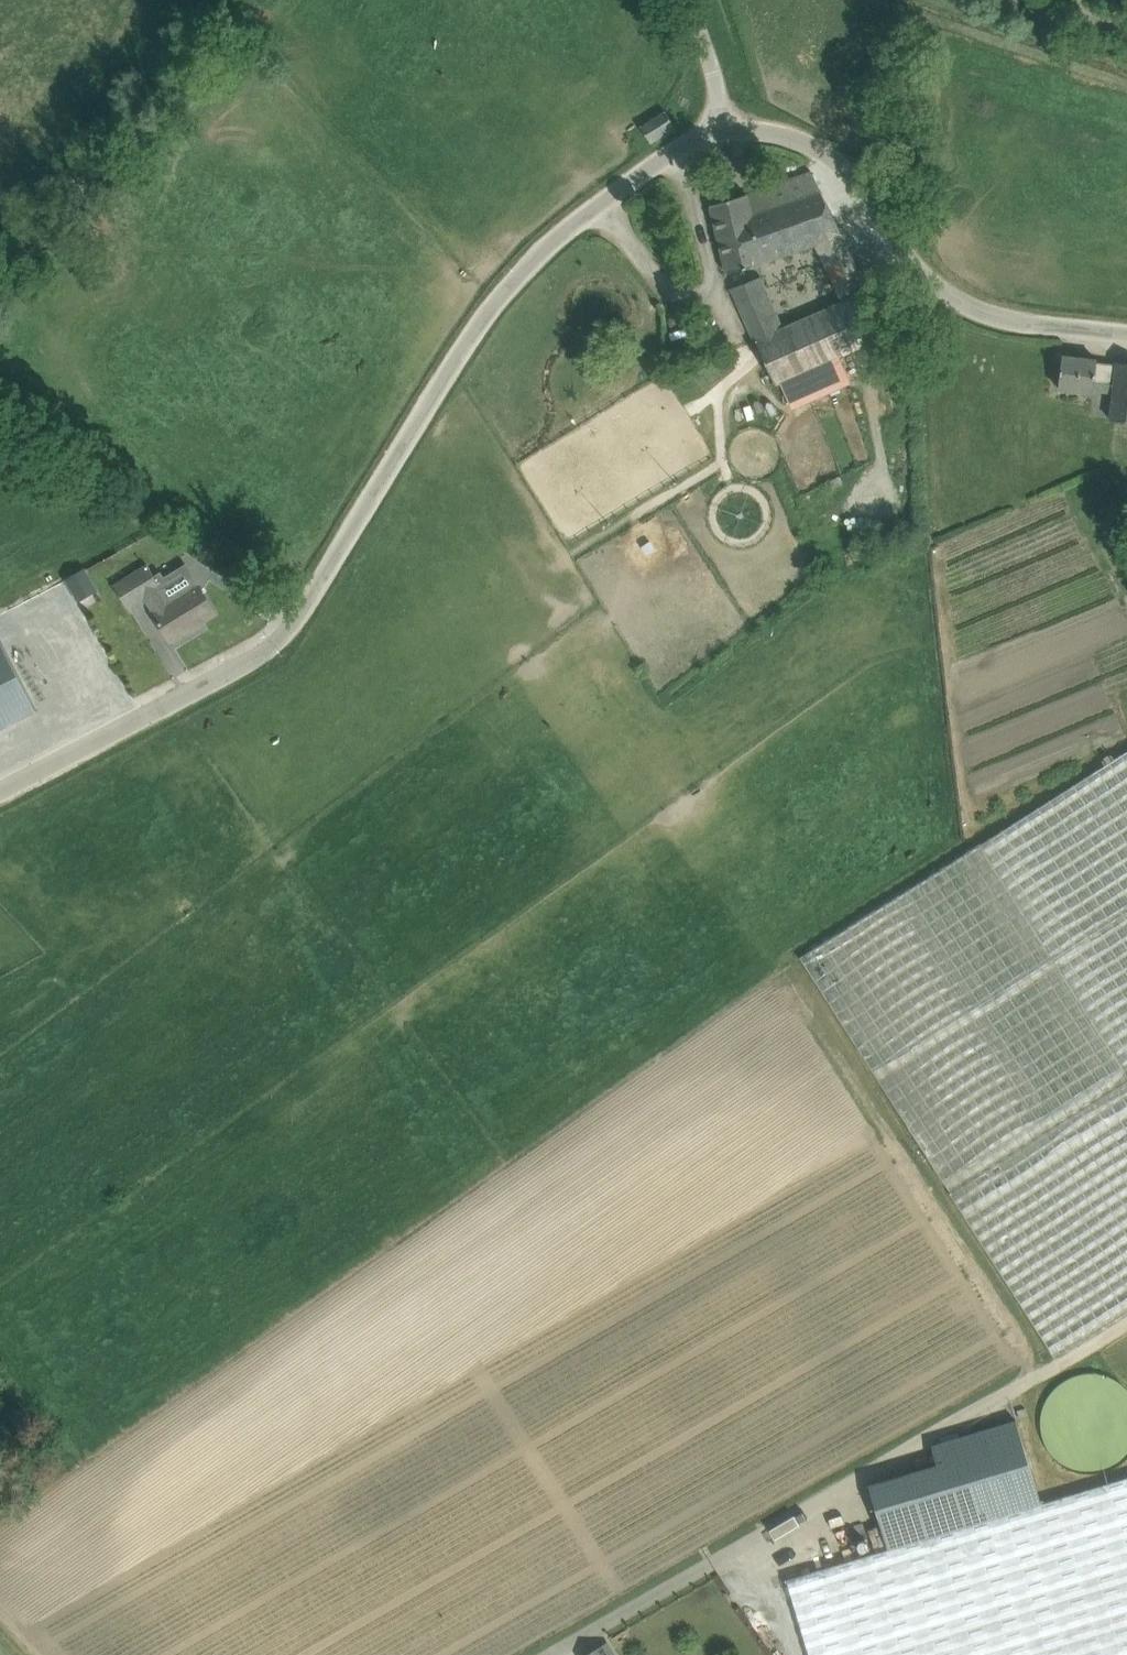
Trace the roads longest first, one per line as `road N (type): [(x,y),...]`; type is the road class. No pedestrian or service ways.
road 1 (unclassified): [(729,132),(628,177),(510,291),(456,365),(333,582),(251,666),(0,799)]
road 2 (unclassified): [(1126,332),(973,311),(919,273),(852,176),(819,147),(762,127),(729,132)]
road 3 (unclassified): [(729,132),(691,0)]

